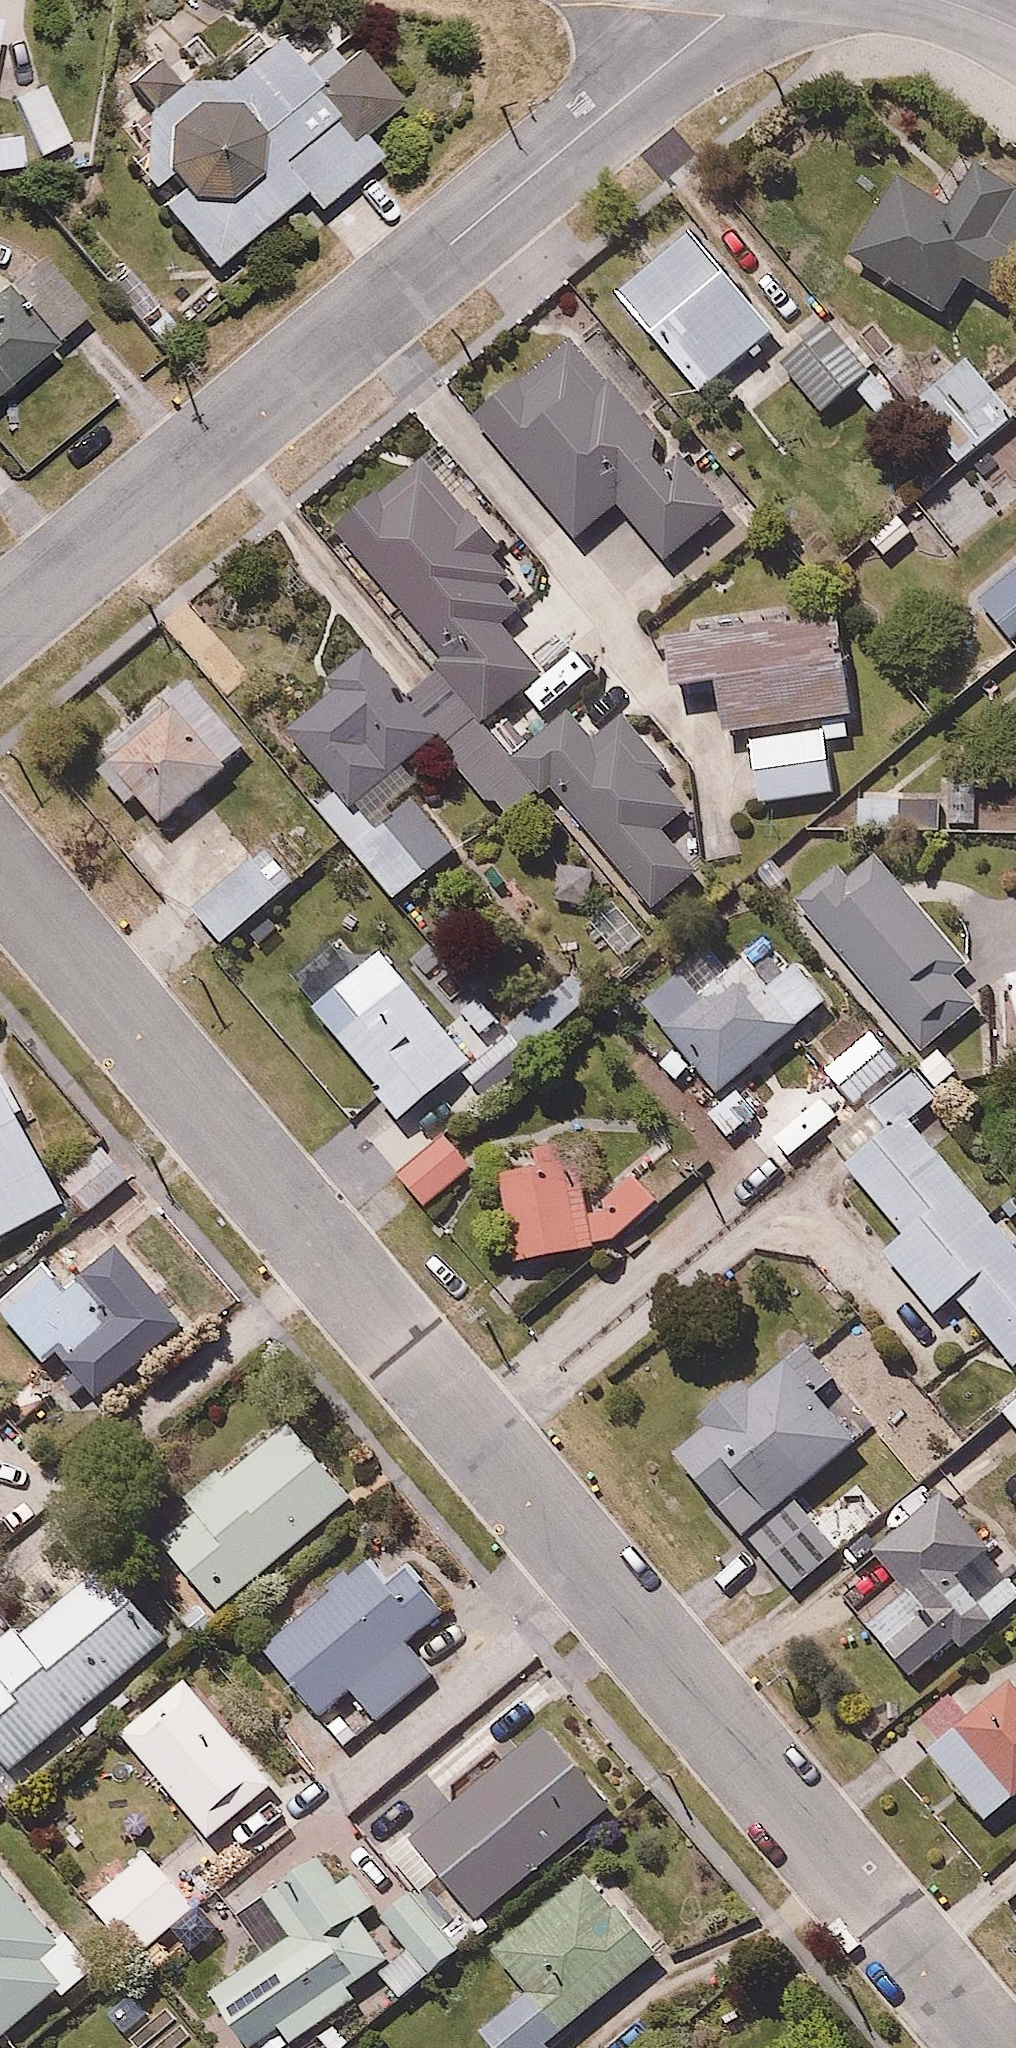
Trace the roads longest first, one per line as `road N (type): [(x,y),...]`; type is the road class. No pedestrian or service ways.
road 1 (residential): [(991,2047),(0,868)]
road 2 (residential): [(746,0),(0,616)]

